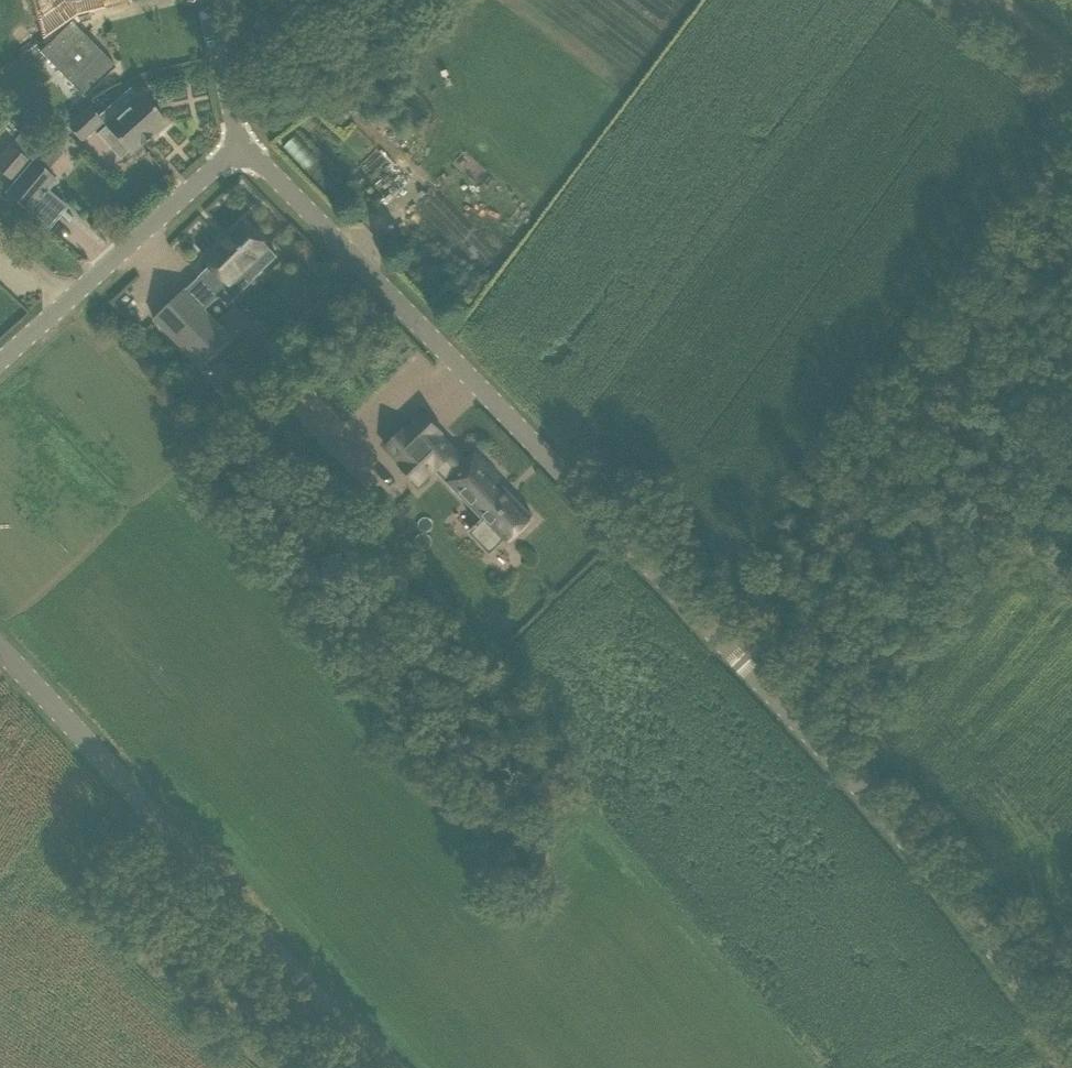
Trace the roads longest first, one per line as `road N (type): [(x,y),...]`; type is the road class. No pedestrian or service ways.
road 1 (unclassified): [(1071,1059),(875,779),(231,122)]
road 2 (unclassified): [(398,1067),(0,635)]
road 3 (unclassified): [(0,341),(212,156),(231,122)]
road 4 (unclassified): [(231,122),(230,58),(216,0)]
road 5 (track): [(977,0),(1071,73)]

